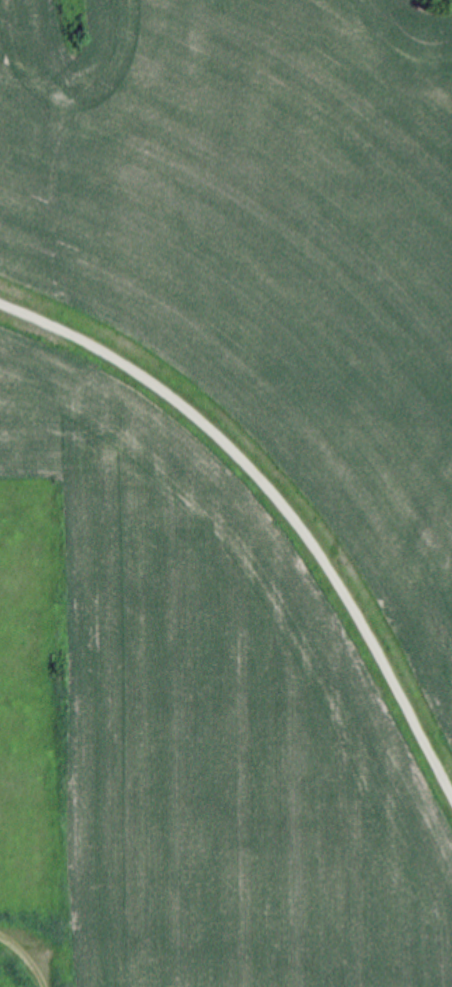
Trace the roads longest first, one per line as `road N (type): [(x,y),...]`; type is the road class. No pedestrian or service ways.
road 1 (residential): [(0,307),(77,340),(188,408),(270,489),(346,592),(451,793)]

